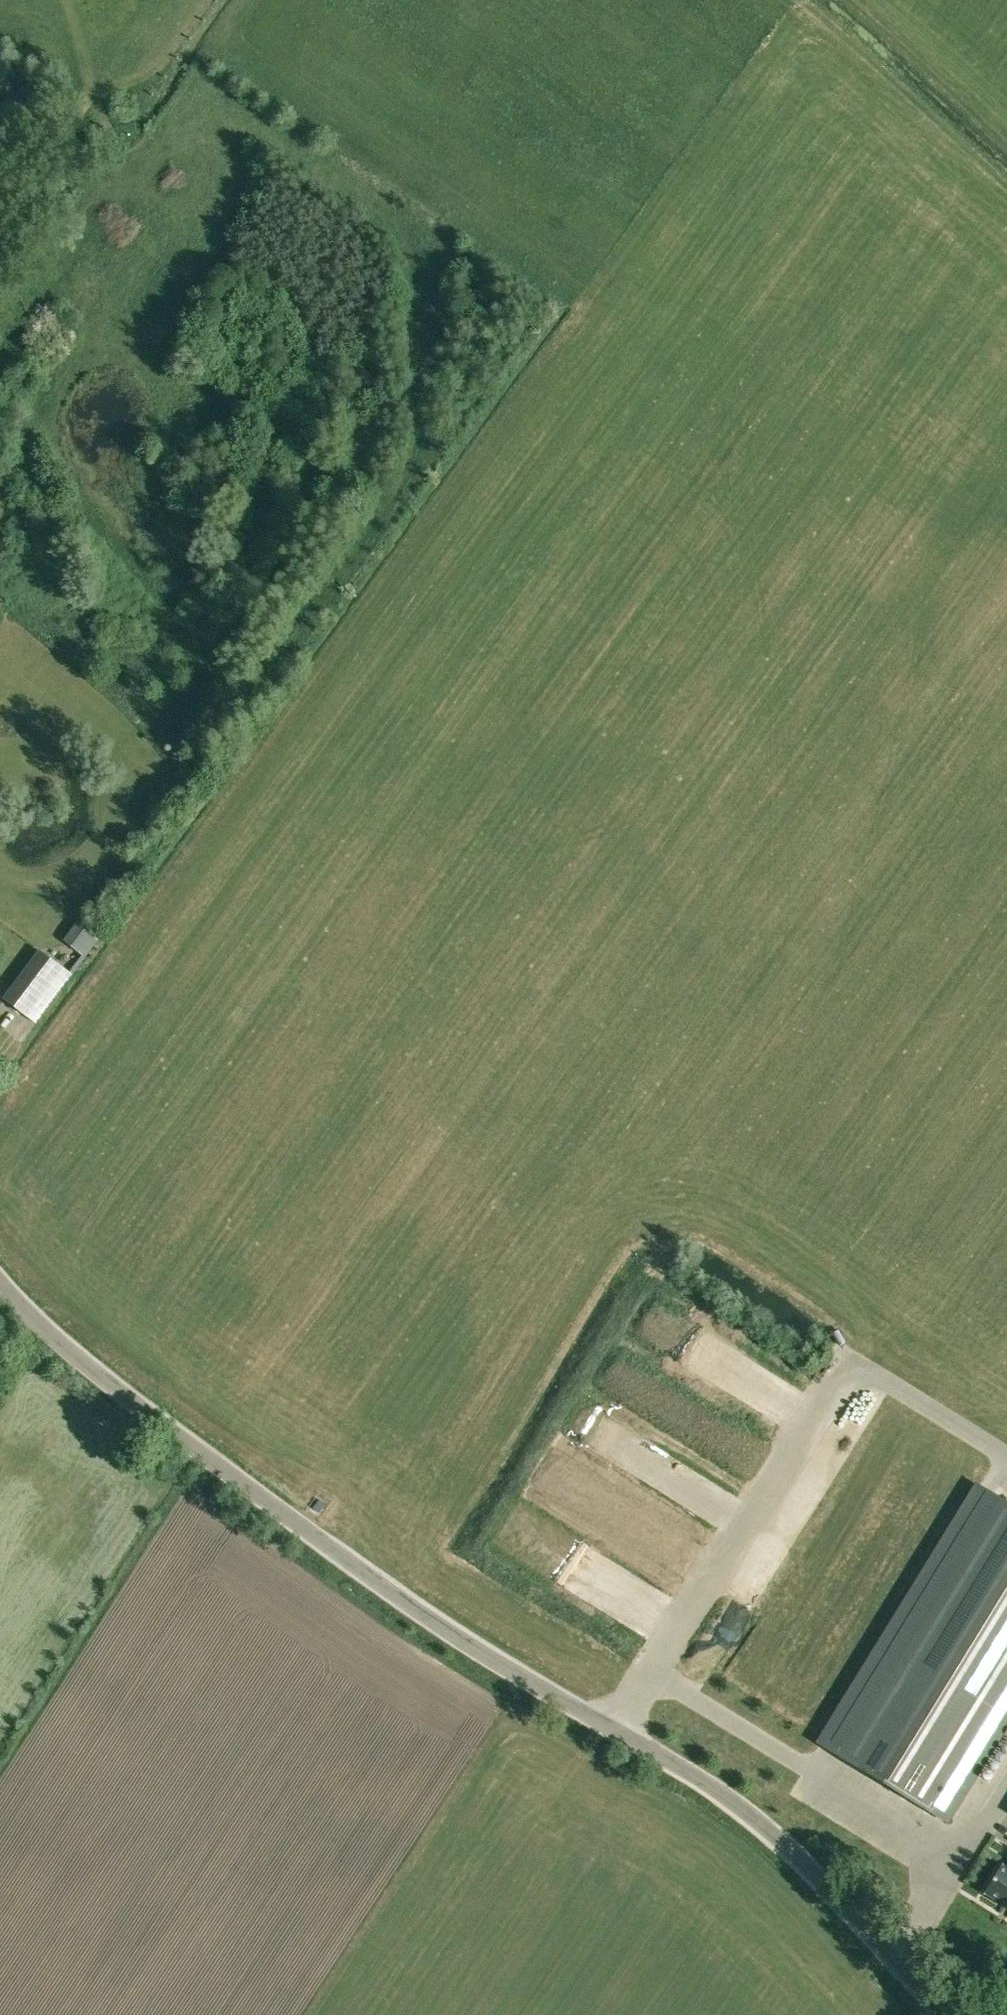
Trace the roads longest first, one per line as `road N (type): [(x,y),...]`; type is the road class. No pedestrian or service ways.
road 1 (tertiary): [(940,2014),(751,1817),(398,1603),(65,1347),(0,1283)]

